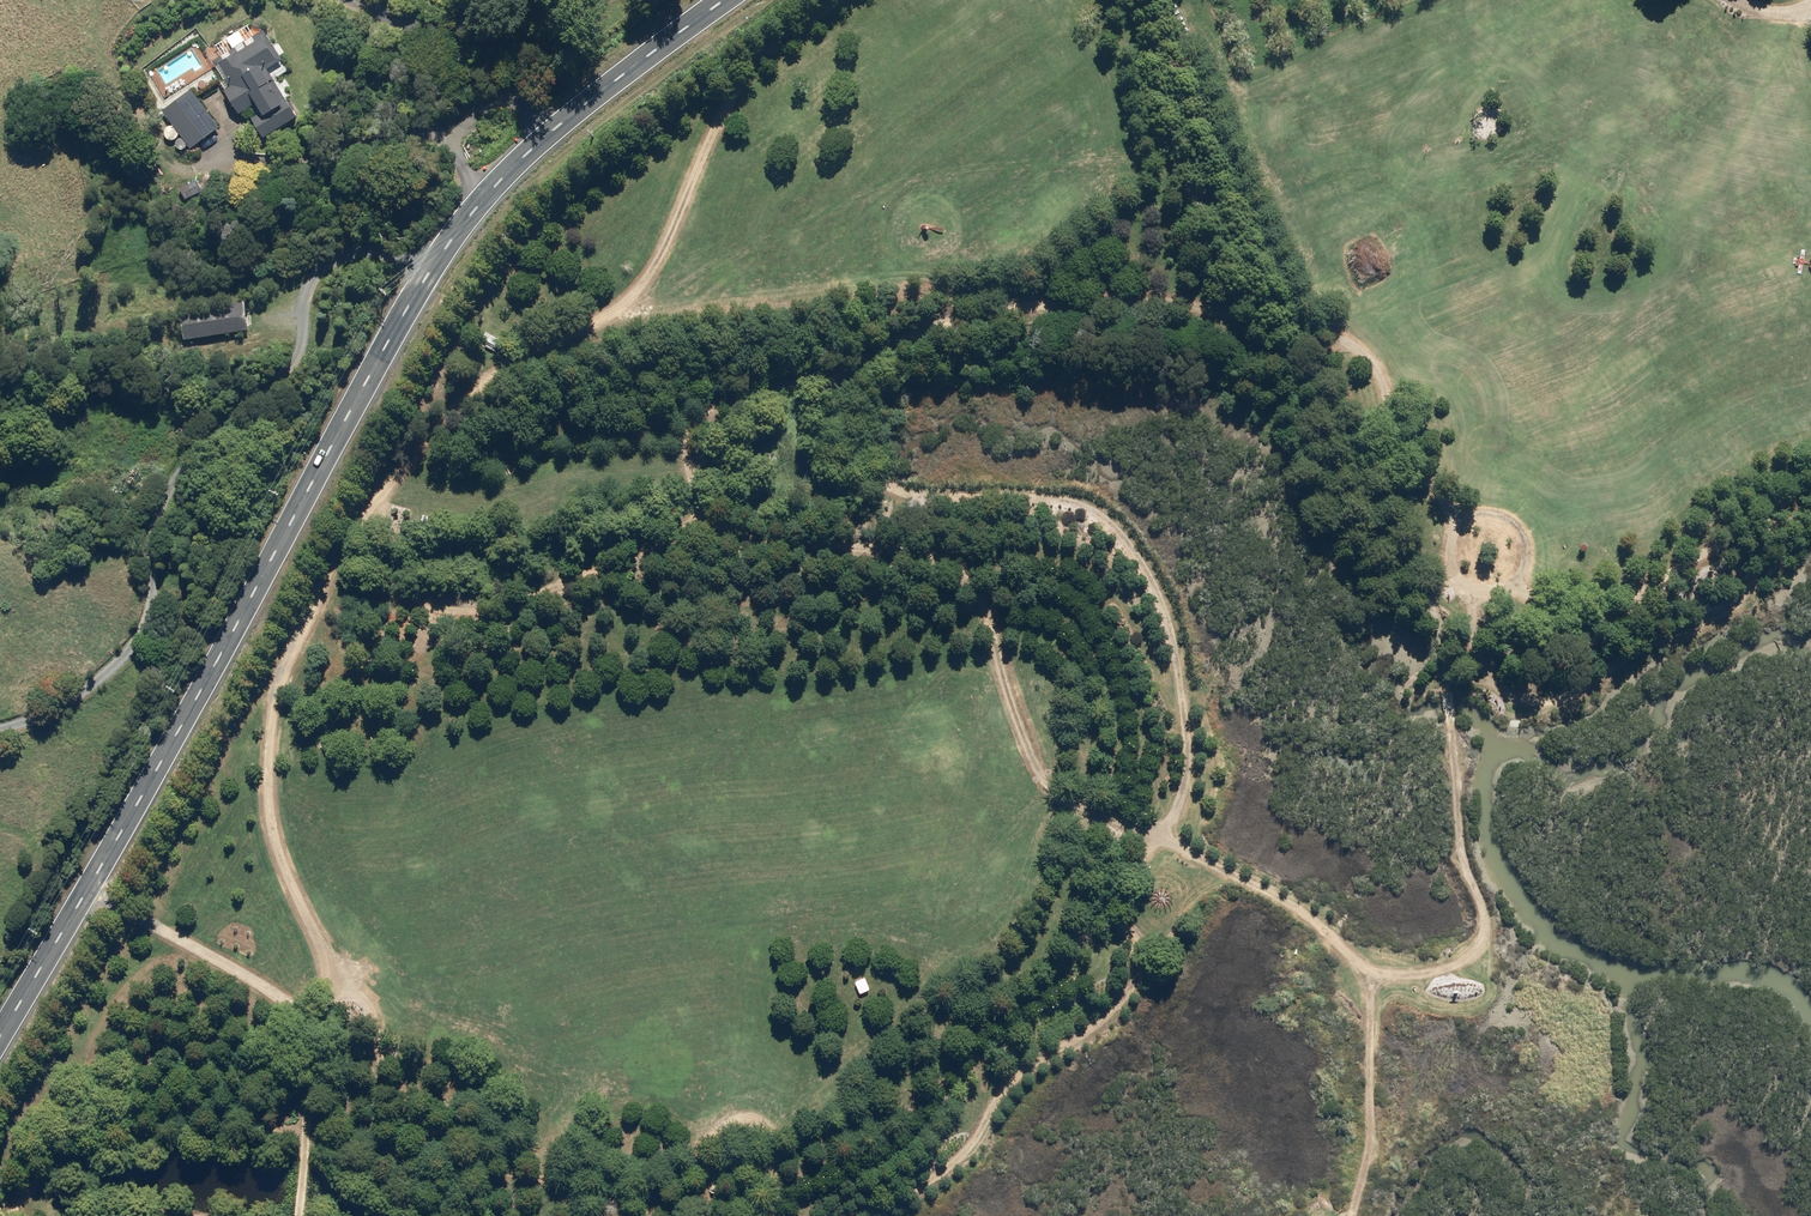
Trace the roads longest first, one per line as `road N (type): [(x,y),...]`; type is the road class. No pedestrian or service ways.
road 1 (track): [(1352,1215),(1372,1148),(1371,979),(1303,908),(1049,789),(1028,766),(984,605),(963,568),(931,551),(774,544),(711,524),(568,579),(550,596),(473,615),(426,602),(381,502),(306,616),(280,706),(274,834),(330,969),(325,1010),(292,1008),(84,895)]
road 2 (secondary): [(725,0),(527,154),(446,247),(0,1035)]
road 3 (track): [(711,524),(686,455),(699,425),(727,405),(775,382),(865,359),(960,315),(1154,293),(1212,300),(1355,344),(1382,375),(1401,469),(1453,514),(1450,562),(1459,585),(1490,597),(1513,587),(1524,560),(1512,524),(1466,523)]
road 4 (track): [(841,1215),(939,1171),(1030,1067),(1116,1008),(1140,953),(1125,910),(1189,761),(1167,628),(1114,531),(1084,512),(1023,495),(905,497)]
road 5 (track): [(852,0),(765,59),(715,142),(668,253),(632,298),(615,315),(471,392),(381,502)]
road 6 (track): [(333,990),(366,1002),(388,1078),(443,1145),(475,1164),(739,1215)]
road 7 (track): [(1456,580),(1443,612),(1456,813),(1484,936),(1444,963),(1371,979)]
road 8 (track): [(0,1212),(15,1208),(33,1177),(59,1156),(106,1141),(268,1119),(337,1137),(443,1145)]
road 9 (track): [(1513,587),(1555,609),(1609,603),(1810,488)]

